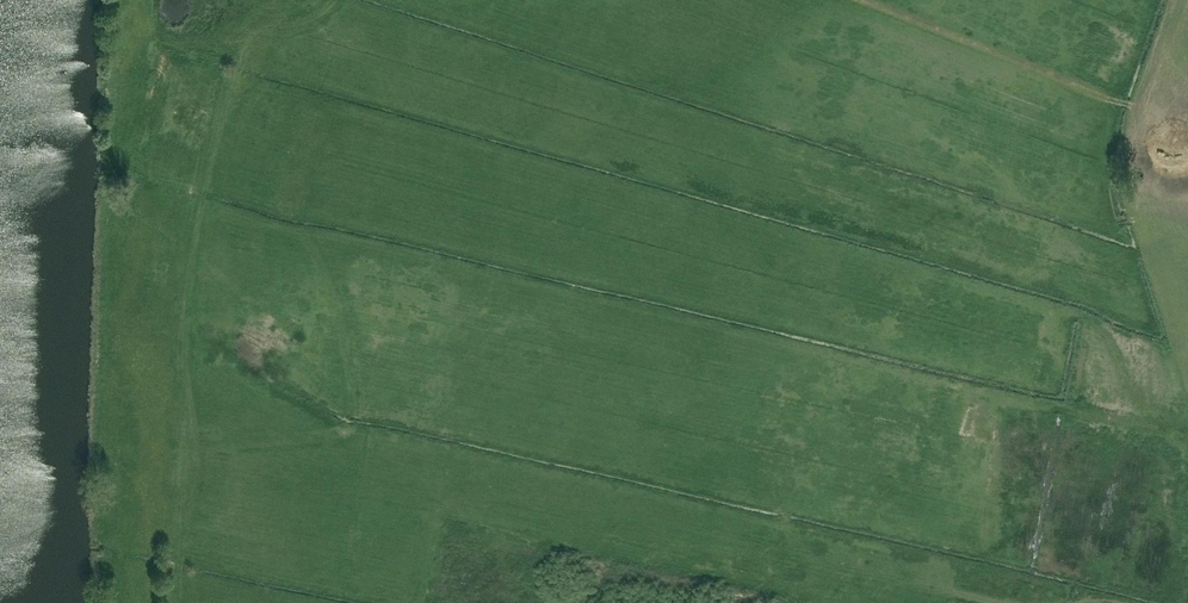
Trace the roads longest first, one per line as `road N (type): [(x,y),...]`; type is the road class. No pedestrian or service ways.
road 1 (track): [(859,0),(1139,110),(1187,115)]

